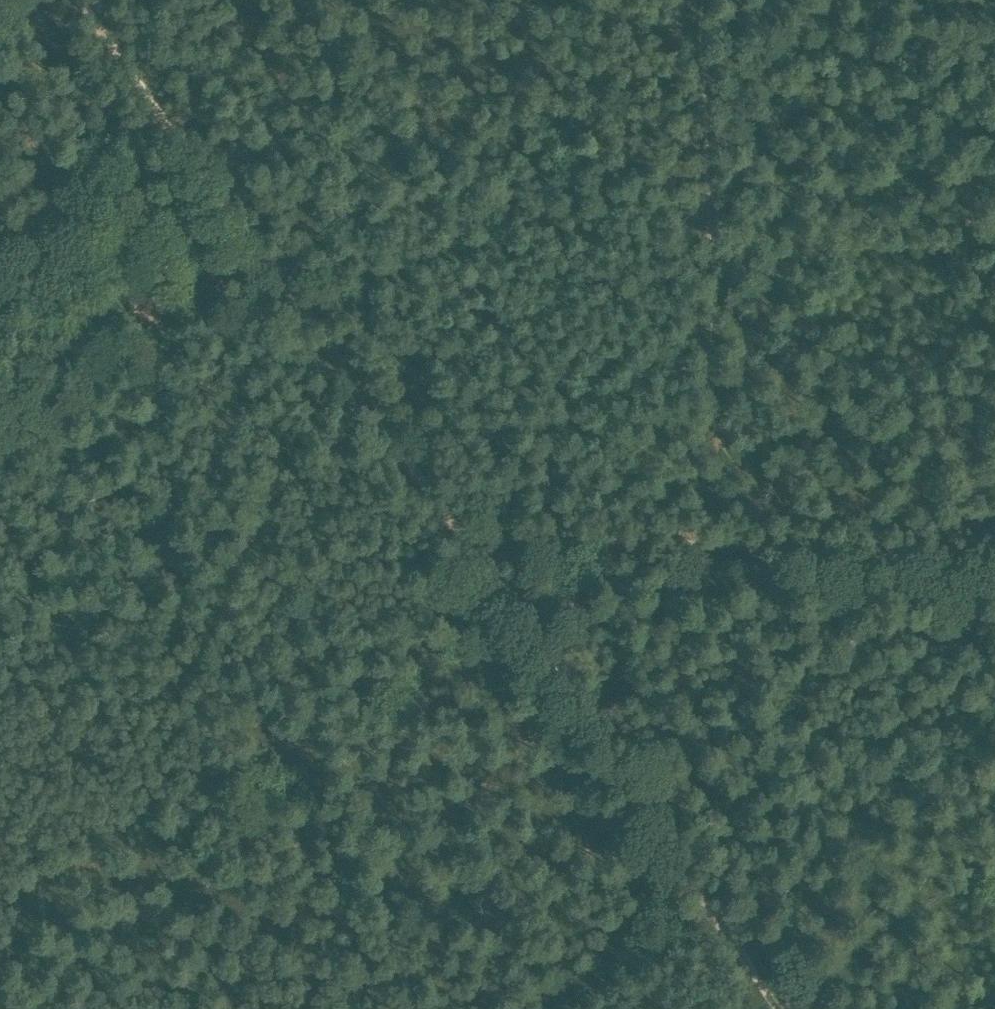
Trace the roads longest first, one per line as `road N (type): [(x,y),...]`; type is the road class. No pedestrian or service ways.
road 1 (track): [(713,0),(714,456),(732,543),(511,536),(477,546)]
road 2 (track): [(477,546),(81,0)]
road 3 (track): [(477,546),(778,1008)]
road 4 (track): [(994,683),(924,555),(732,543)]

